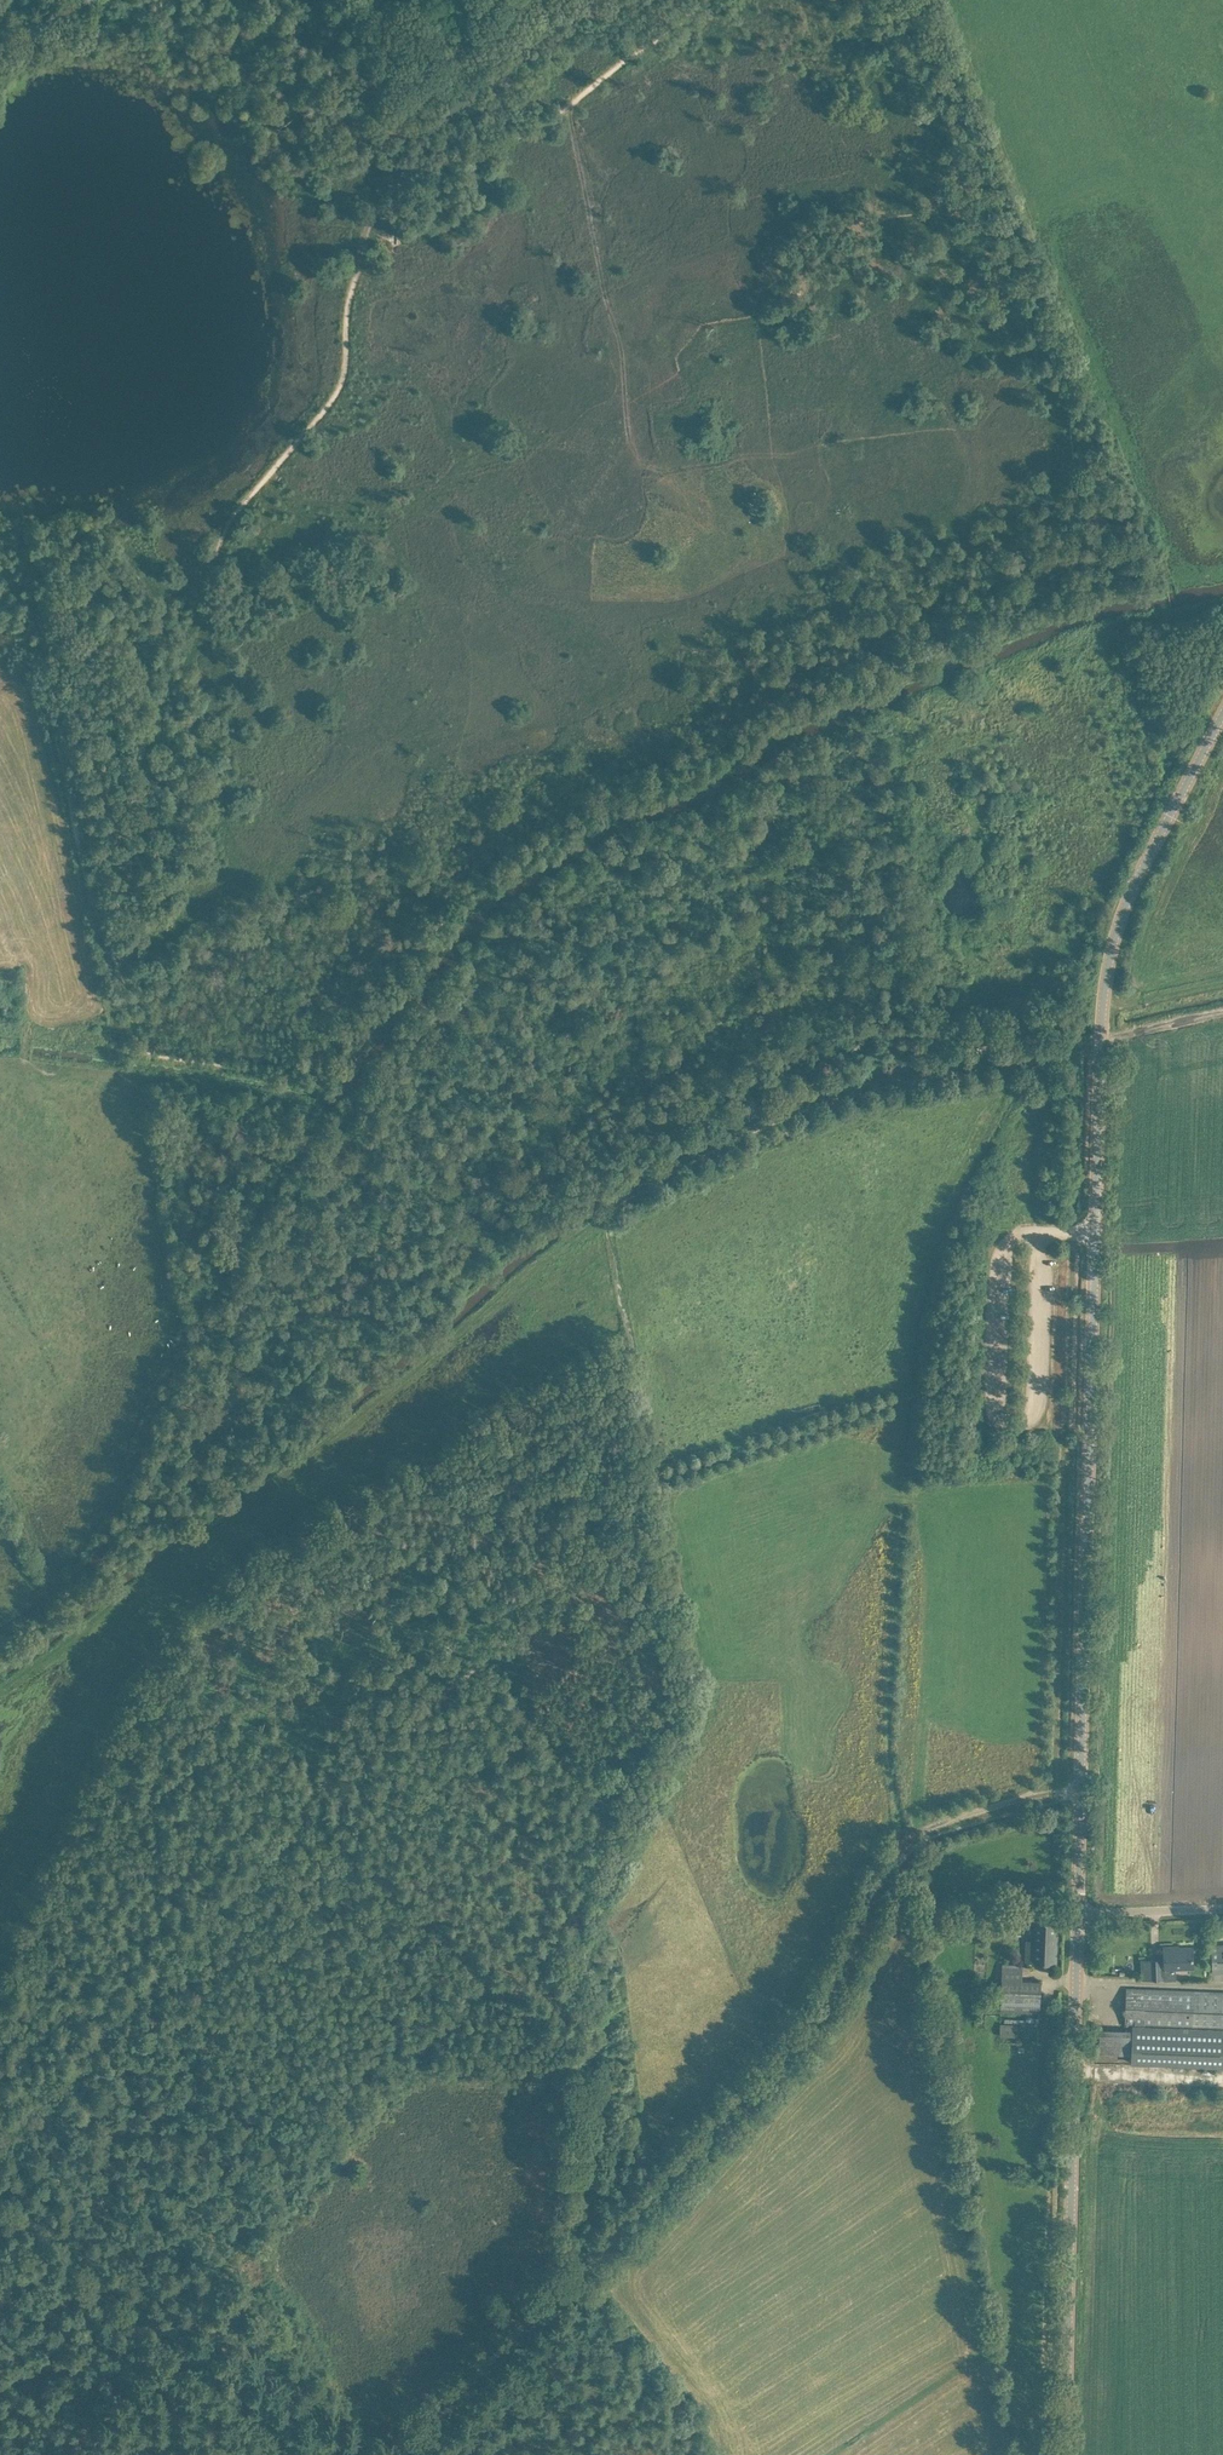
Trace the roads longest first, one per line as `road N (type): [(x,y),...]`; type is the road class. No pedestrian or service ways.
road 1 (tertiary): [(1078,1920),(1109,961),(1132,888),(1222,715)]
road 2 (track): [(398,2454),(572,2259),(799,2026),(906,1835),(1081,1783)]
road 3 (tertiary): [(1061,2454),(1078,1920)]
road 4 (unclassified): [(1078,1920),(1222,1912)]
road 5 (track): [(1222,1013),(1104,1039)]

